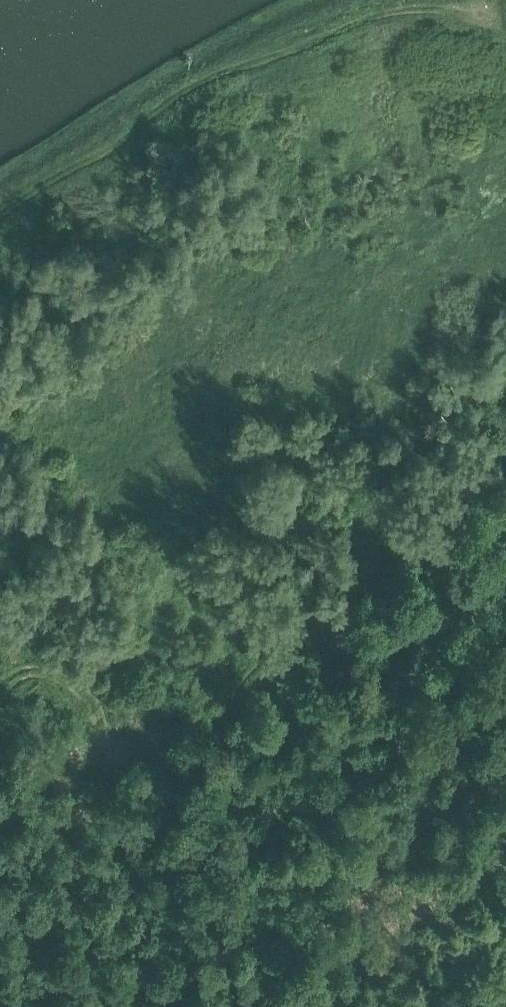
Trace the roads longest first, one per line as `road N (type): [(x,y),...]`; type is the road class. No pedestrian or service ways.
road 1 (track): [(0,216),(199,86),(377,15),(440,11),(505,36)]

